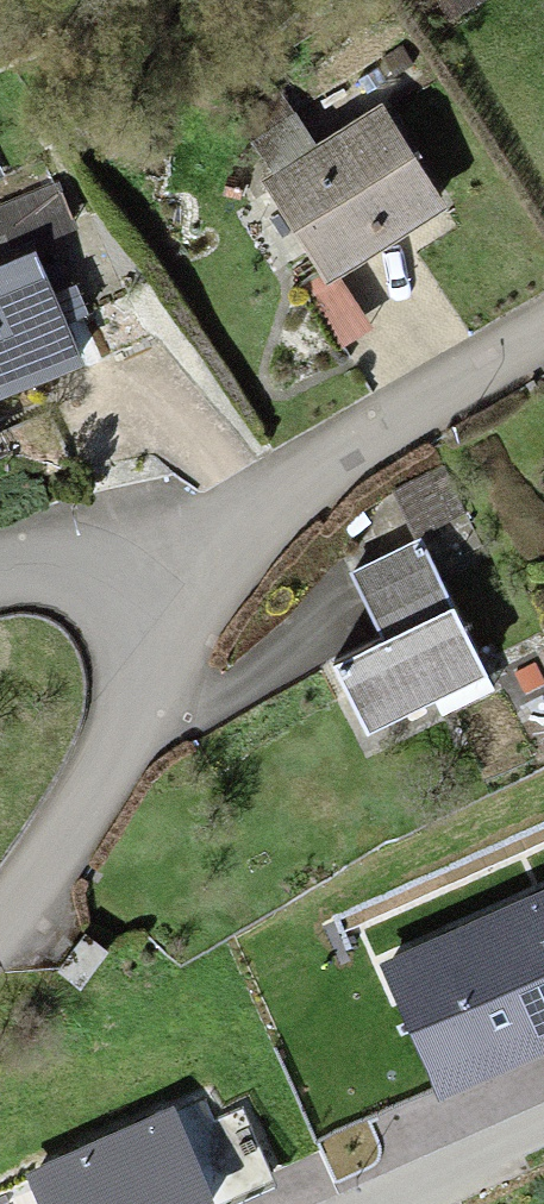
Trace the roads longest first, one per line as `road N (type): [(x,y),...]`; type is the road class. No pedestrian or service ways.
road 1 (residential): [(543,333),(436,395),(334,473),(207,621)]
road 2 (residential): [(207,621),(0,906)]
road 3 (residential): [(0,586),(54,568),(126,577),(207,621)]
road 4 (residential): [(426,1203),(543,1152)]

